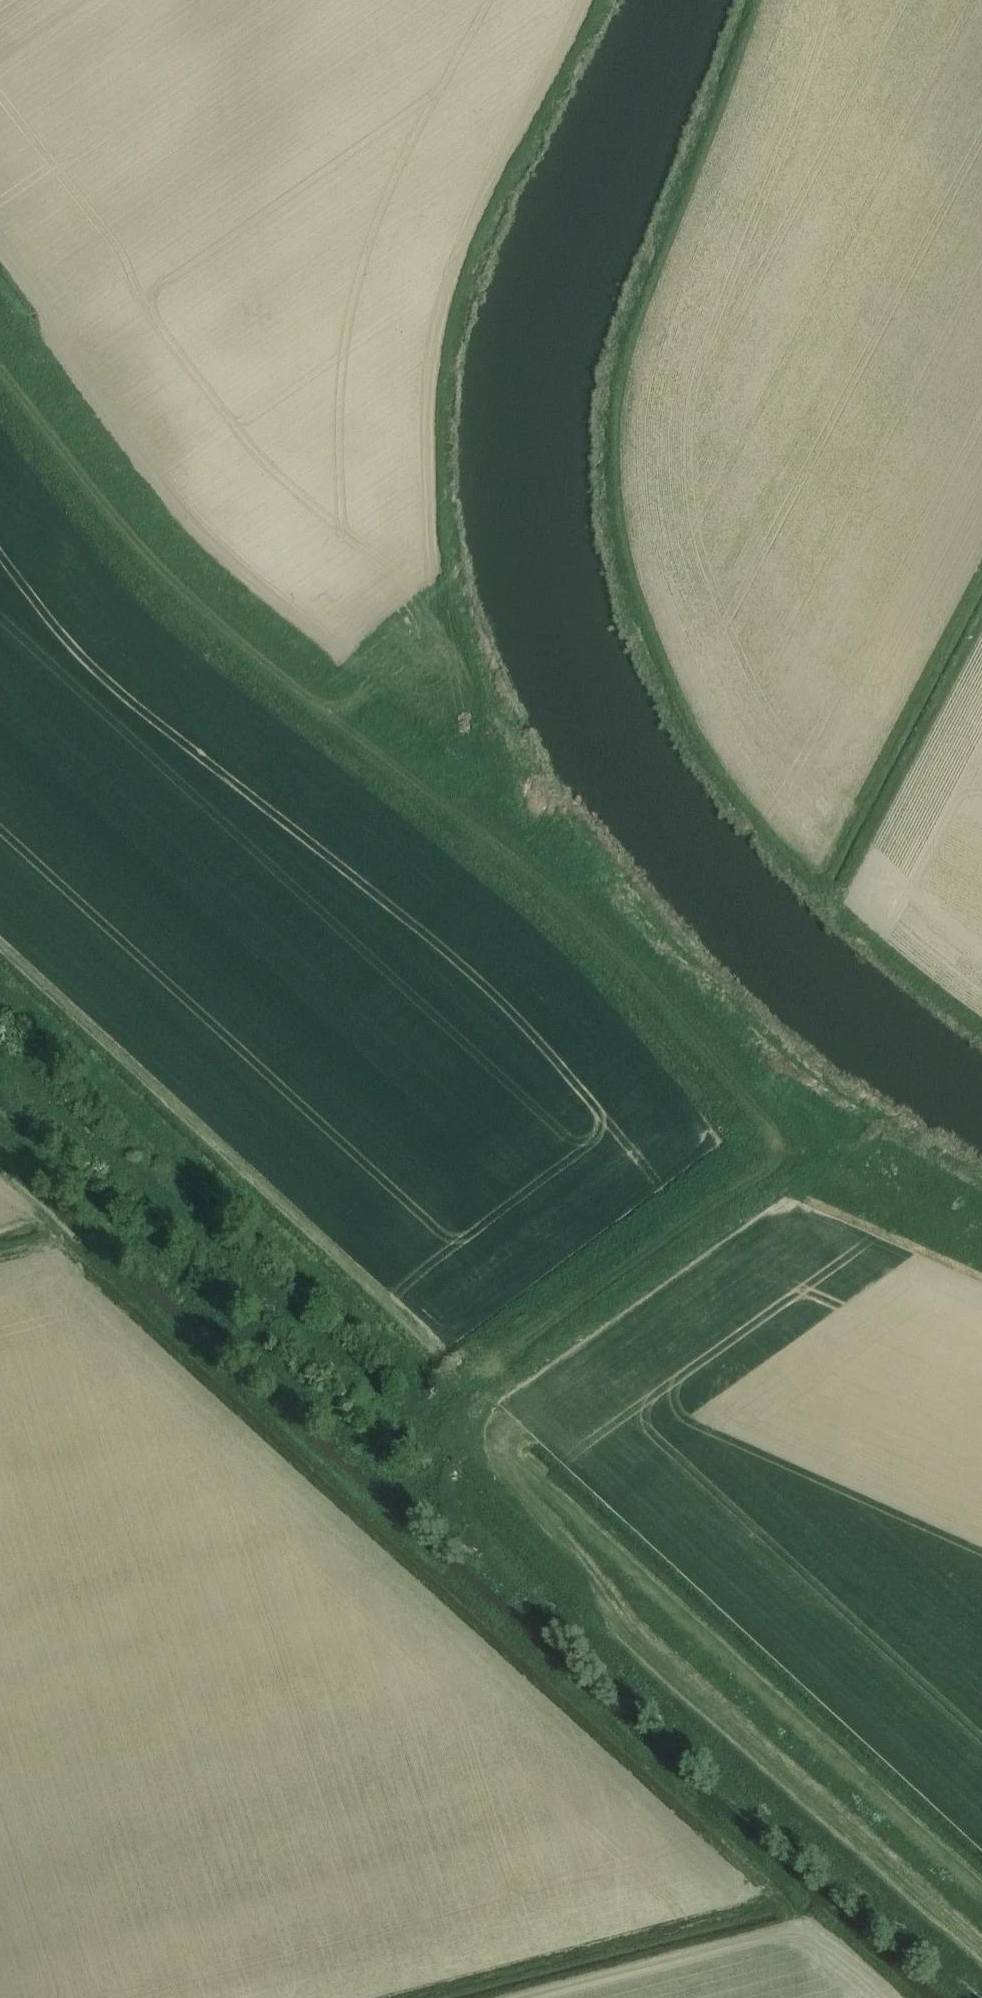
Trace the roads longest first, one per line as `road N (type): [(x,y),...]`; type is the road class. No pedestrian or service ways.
road 1 (track): [(422,1433),(638,1258),(794,1146),(612,946),(259,658),(129,532),(0,364)]
road 2 (track): [(981,1953),(506,1526),(430,1440),(0,1057)]

